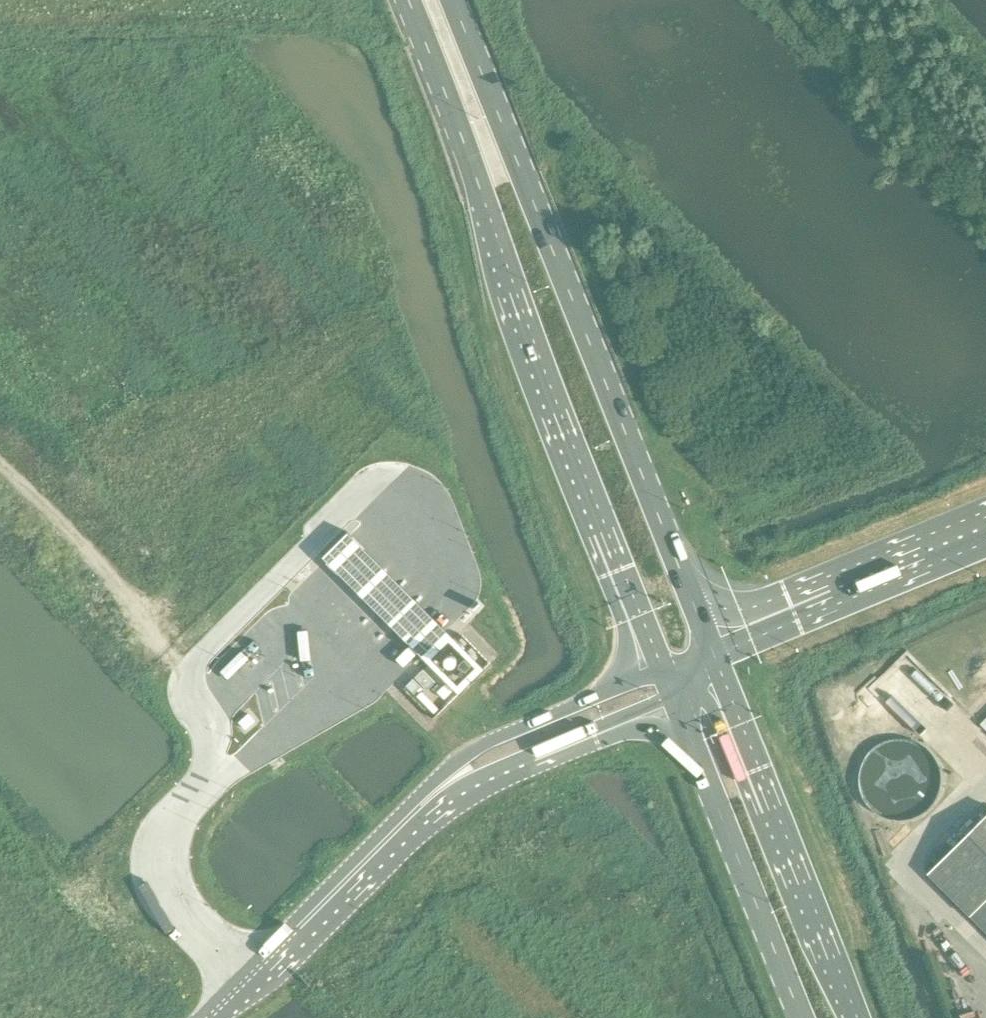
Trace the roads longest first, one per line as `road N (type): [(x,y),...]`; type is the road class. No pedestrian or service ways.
road 1 (primary): [(409,0),(662,670)]
road 2 (primary): [(712,649),(452,0)]
road 3 (primary): [(857,1017),(712,649)]
road 4 (primary): [(672,696),(802,1017)]
road 5 (tertiary): [(429,797),(209,1017)]
road 6 (motorway): [(985,534),(712,649)]
road 7 (tertiary): [(662,670),(476,748),(429,797)]
road 8 (tertiary): [(429,797),(672,696)]

